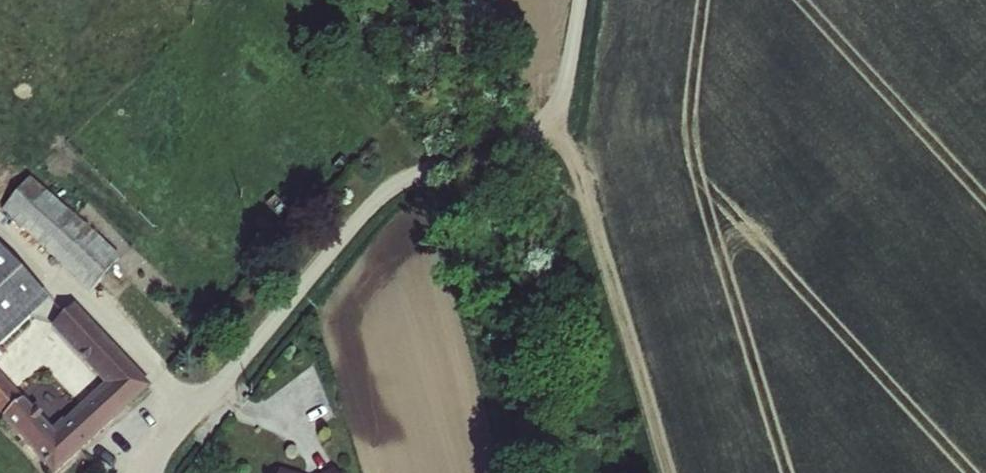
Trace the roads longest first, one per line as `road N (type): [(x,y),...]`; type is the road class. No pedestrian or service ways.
road 1 (unclassified): [(581,0),(569,70),(545,124),(527,139),(432,168),(381,196),(188,415)]
road 2 (track): [(665,472),(576,171),(545,124)]
road 3 (unclassified): [(188,415),(76,299)]

